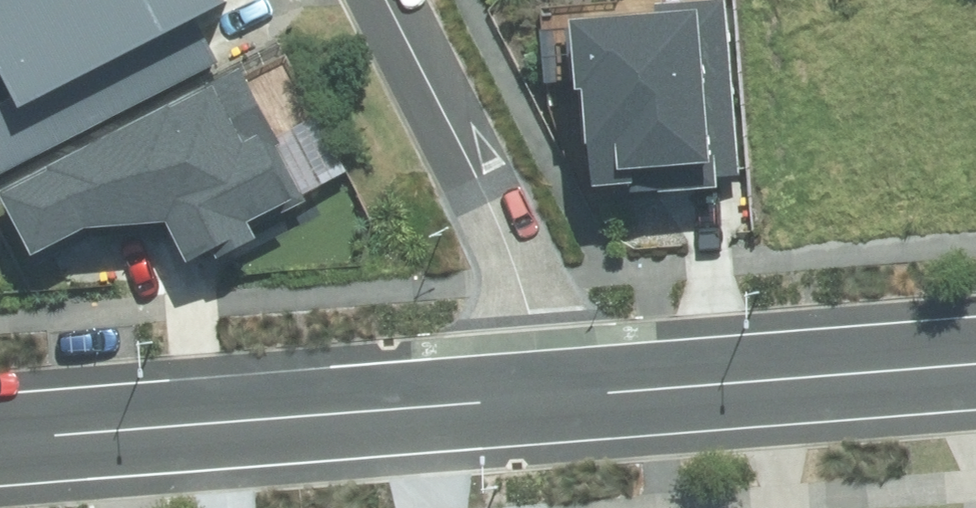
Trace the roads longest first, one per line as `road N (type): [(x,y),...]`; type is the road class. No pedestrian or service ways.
road 1 (residential): [(564,396),(0,440)]
road 2 (residential): [(385,0),(479,179),(564,396)]
road 3 (residential): [(975,364),(564,396)]

